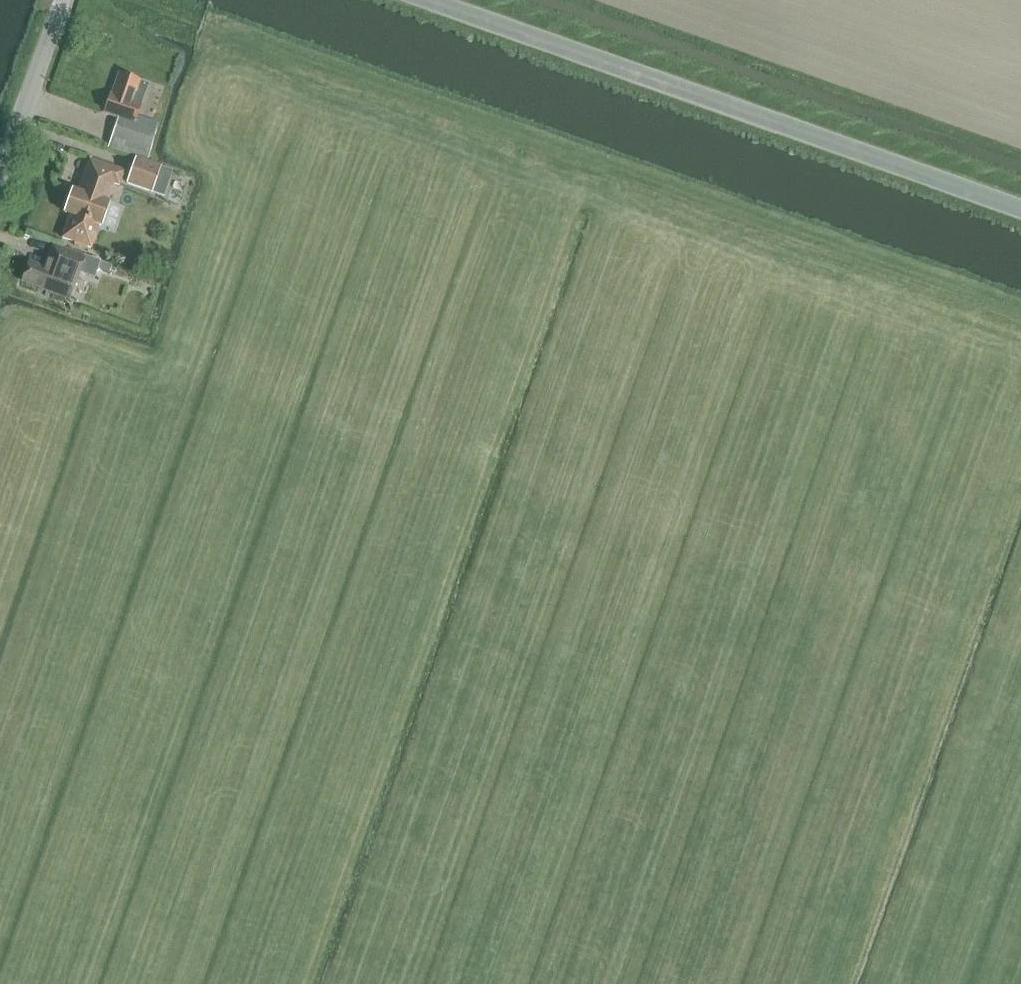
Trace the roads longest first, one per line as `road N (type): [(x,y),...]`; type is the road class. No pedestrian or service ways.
road 1 (unclassified): [(1020,210),(432,0)]
road 2 (unclassified): [(0,185),(64,0)]

